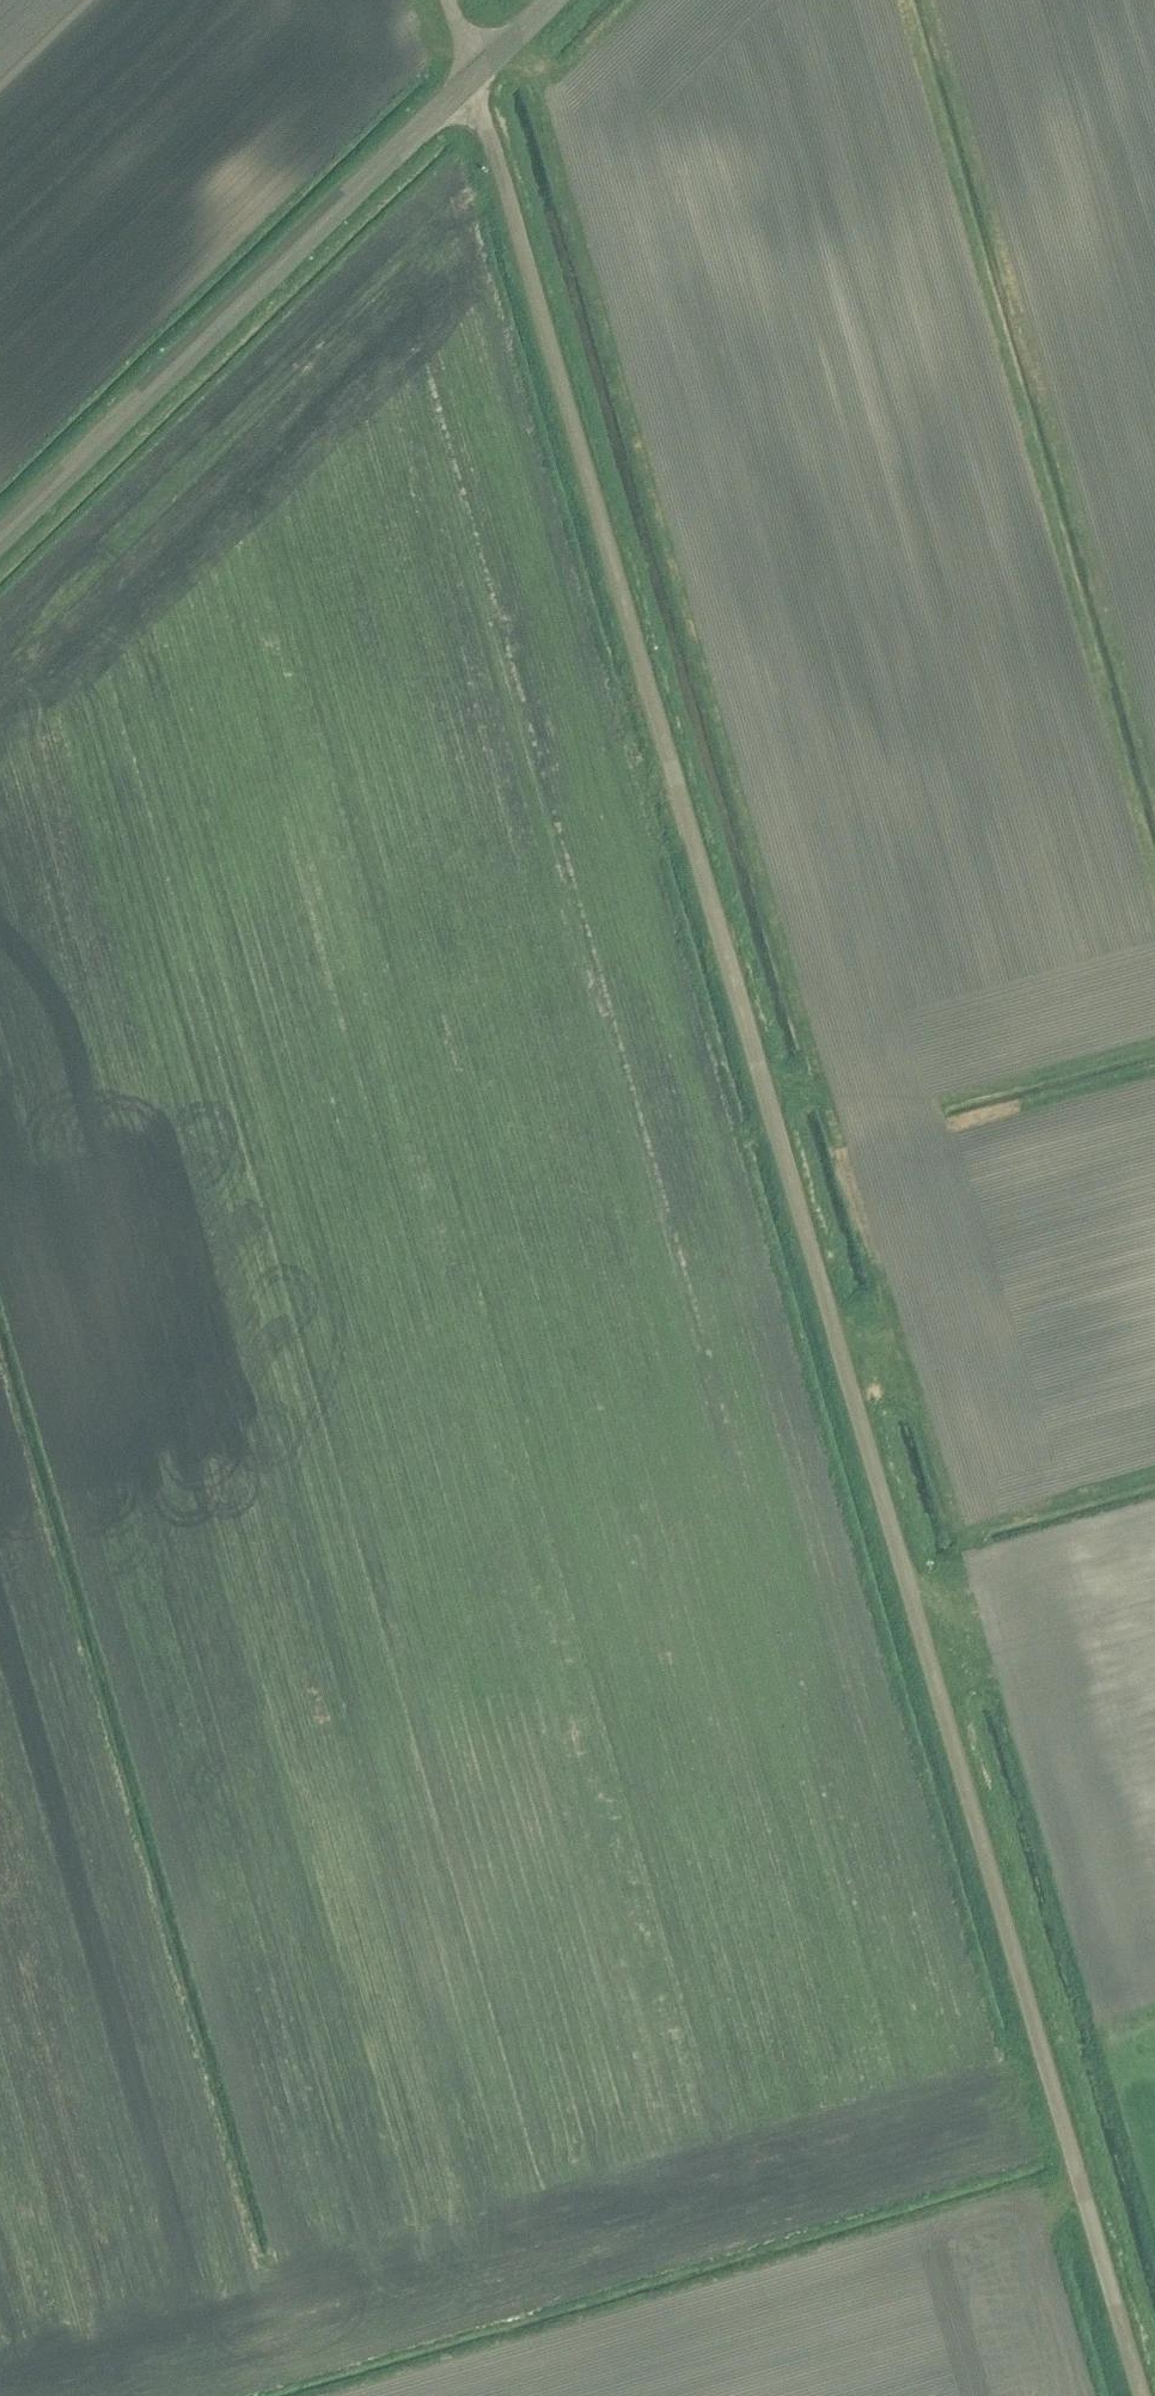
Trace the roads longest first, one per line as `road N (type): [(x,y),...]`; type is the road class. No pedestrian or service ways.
road 1 (unclassified): [(1141,2395),(471,75)]
road 2 (tertiary): [(0,543),(471,75)]

